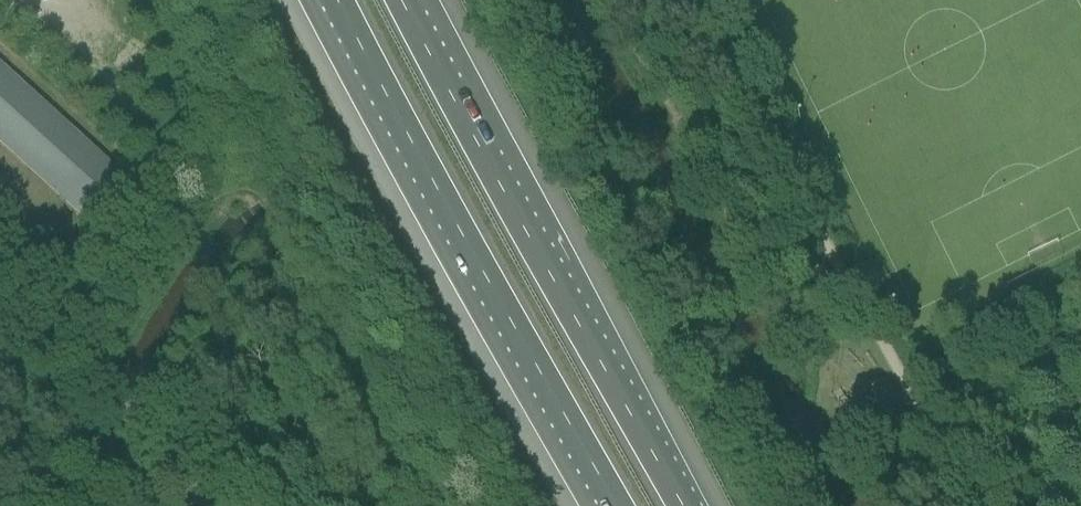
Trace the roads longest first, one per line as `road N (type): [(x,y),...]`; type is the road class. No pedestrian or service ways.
road 1 (motorway): [(685,505),(403,0)]
road 2 (motorway): [(337,0),(617,505)]
road 3 (unclassified): [(216,505),(0,296)]

